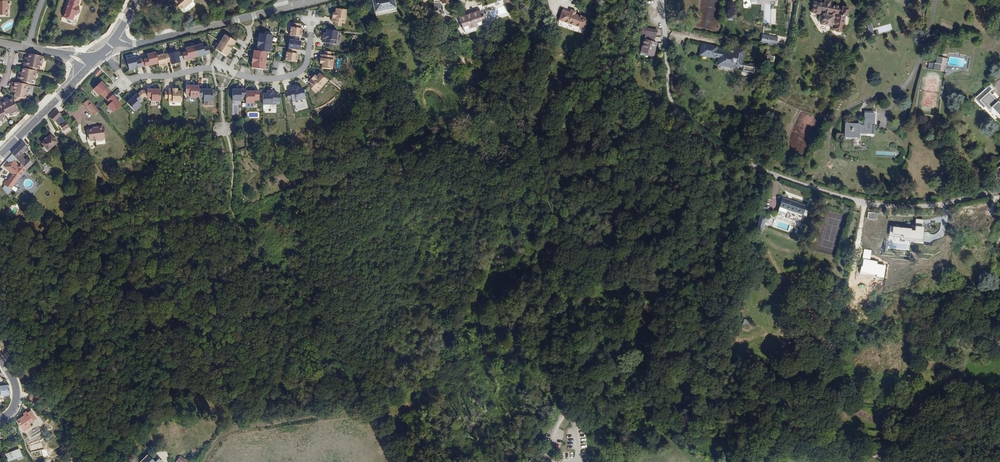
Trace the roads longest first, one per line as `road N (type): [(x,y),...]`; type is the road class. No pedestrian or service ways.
road 1 (track): [(122,461),(85,345),(95,255),(125,232),(220,215),(232,205),(223,112),(228,70)]
road 2 (residential): [(999,192),(882,206),(727,155),(671,106),(662,0)]
road 3 (track): [(655,422),(762,447),(870,441),(999,448)]
road 4 (track): [(671,106),(671,256),(638,383),(655,422)]
road 5 (track): [(381,406),(323,358),(232,205)]
road 6 (residential): [(283,7),(112,43)]
road 7 (residential): [(103,52),(127,80),(228,70)]
road 8 (residential): [(228,70),(289,80),(303,66),(312,23)]

